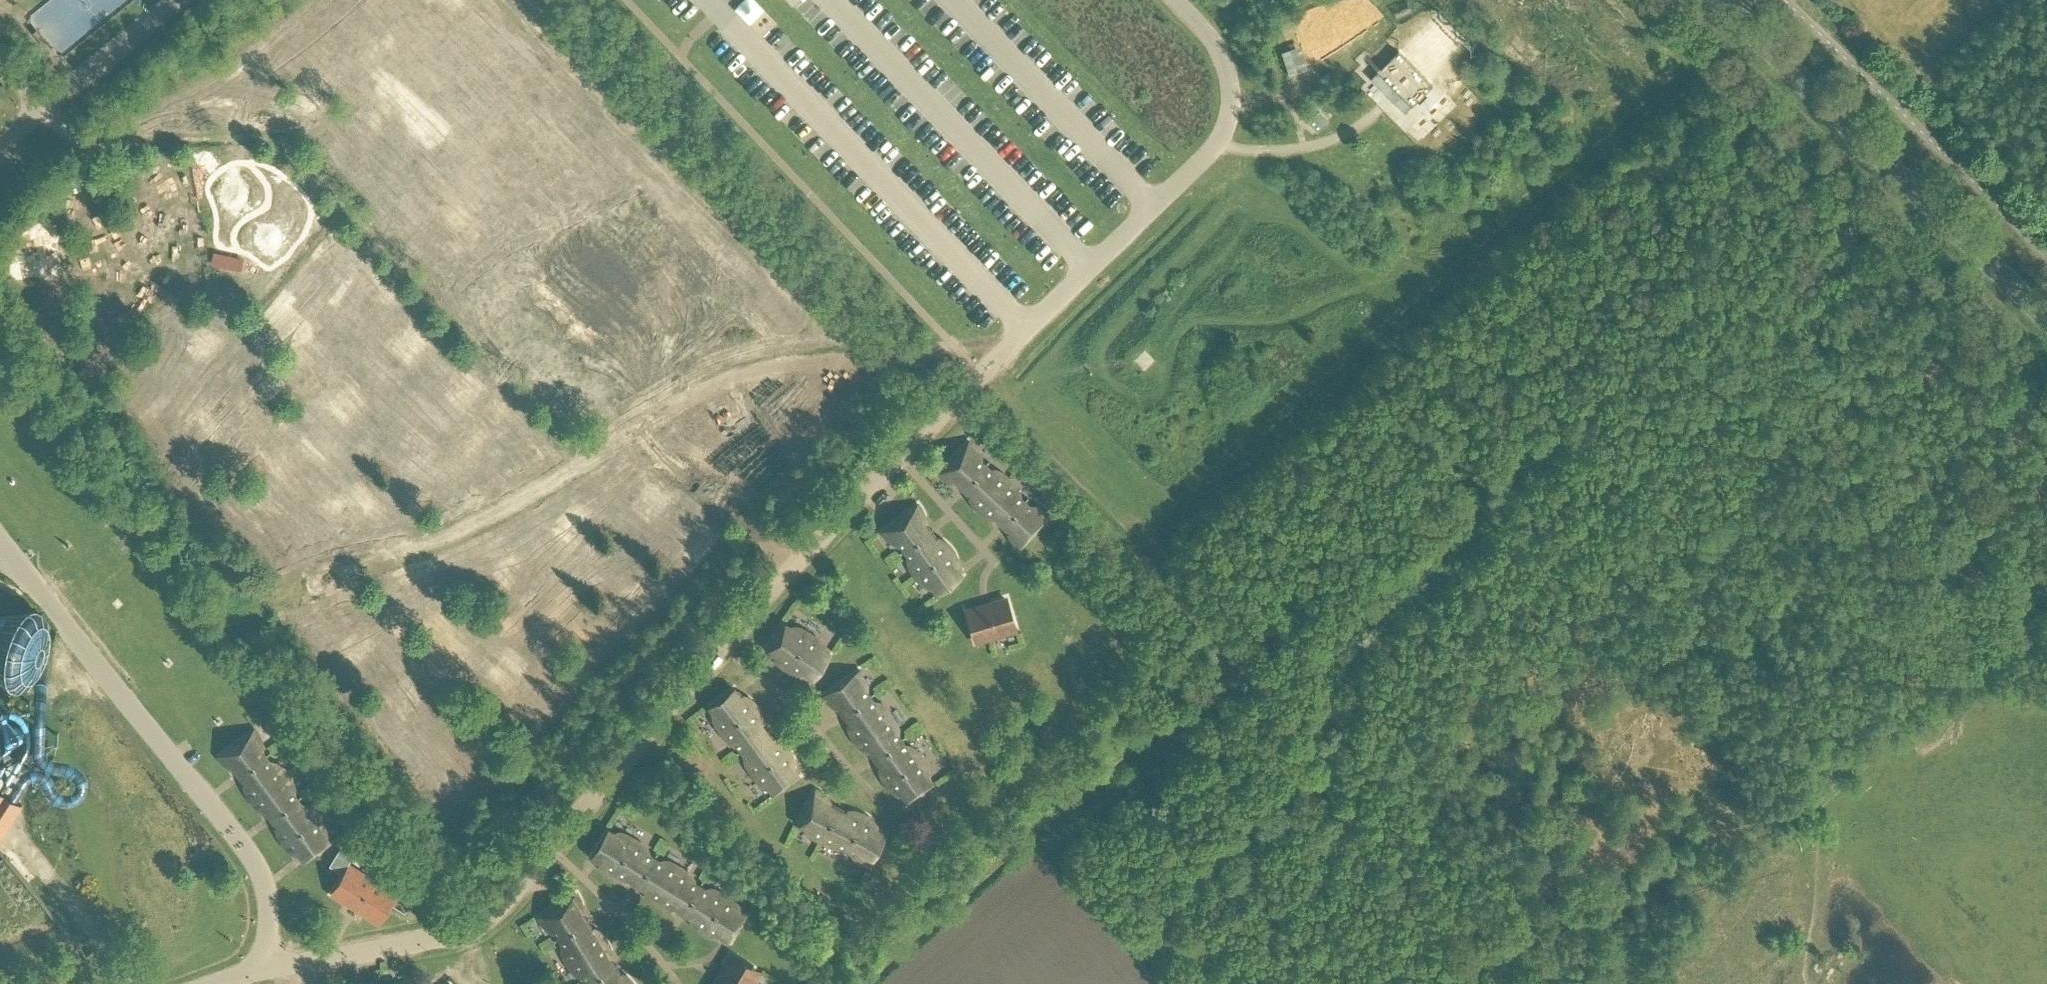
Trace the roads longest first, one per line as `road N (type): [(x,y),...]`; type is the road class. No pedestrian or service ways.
road 1 (secondary): [(2046,320),(1719,0)]

